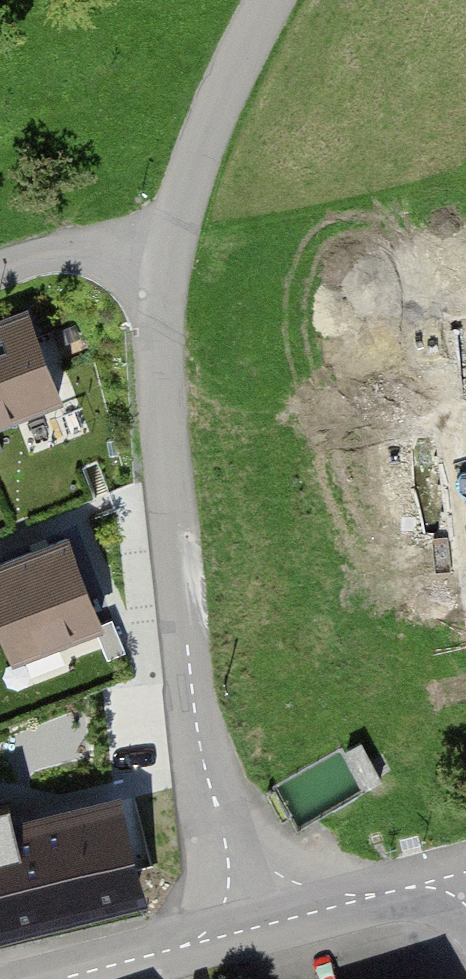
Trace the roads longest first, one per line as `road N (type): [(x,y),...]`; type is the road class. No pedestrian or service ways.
road 1 (unclassified): [(256,899),(214,801),(195,714),(162,377),(168,264)]
road 2 (unclassified): [(168,264),(217,134),(287,0)]
road 3 (tertiary): [(256,899),(183,947),(64,978)]
road 4 (tertiary): [(465,887),(256,899)]
road 5 (residential): [(0,273),(81,254),(168,264)]

